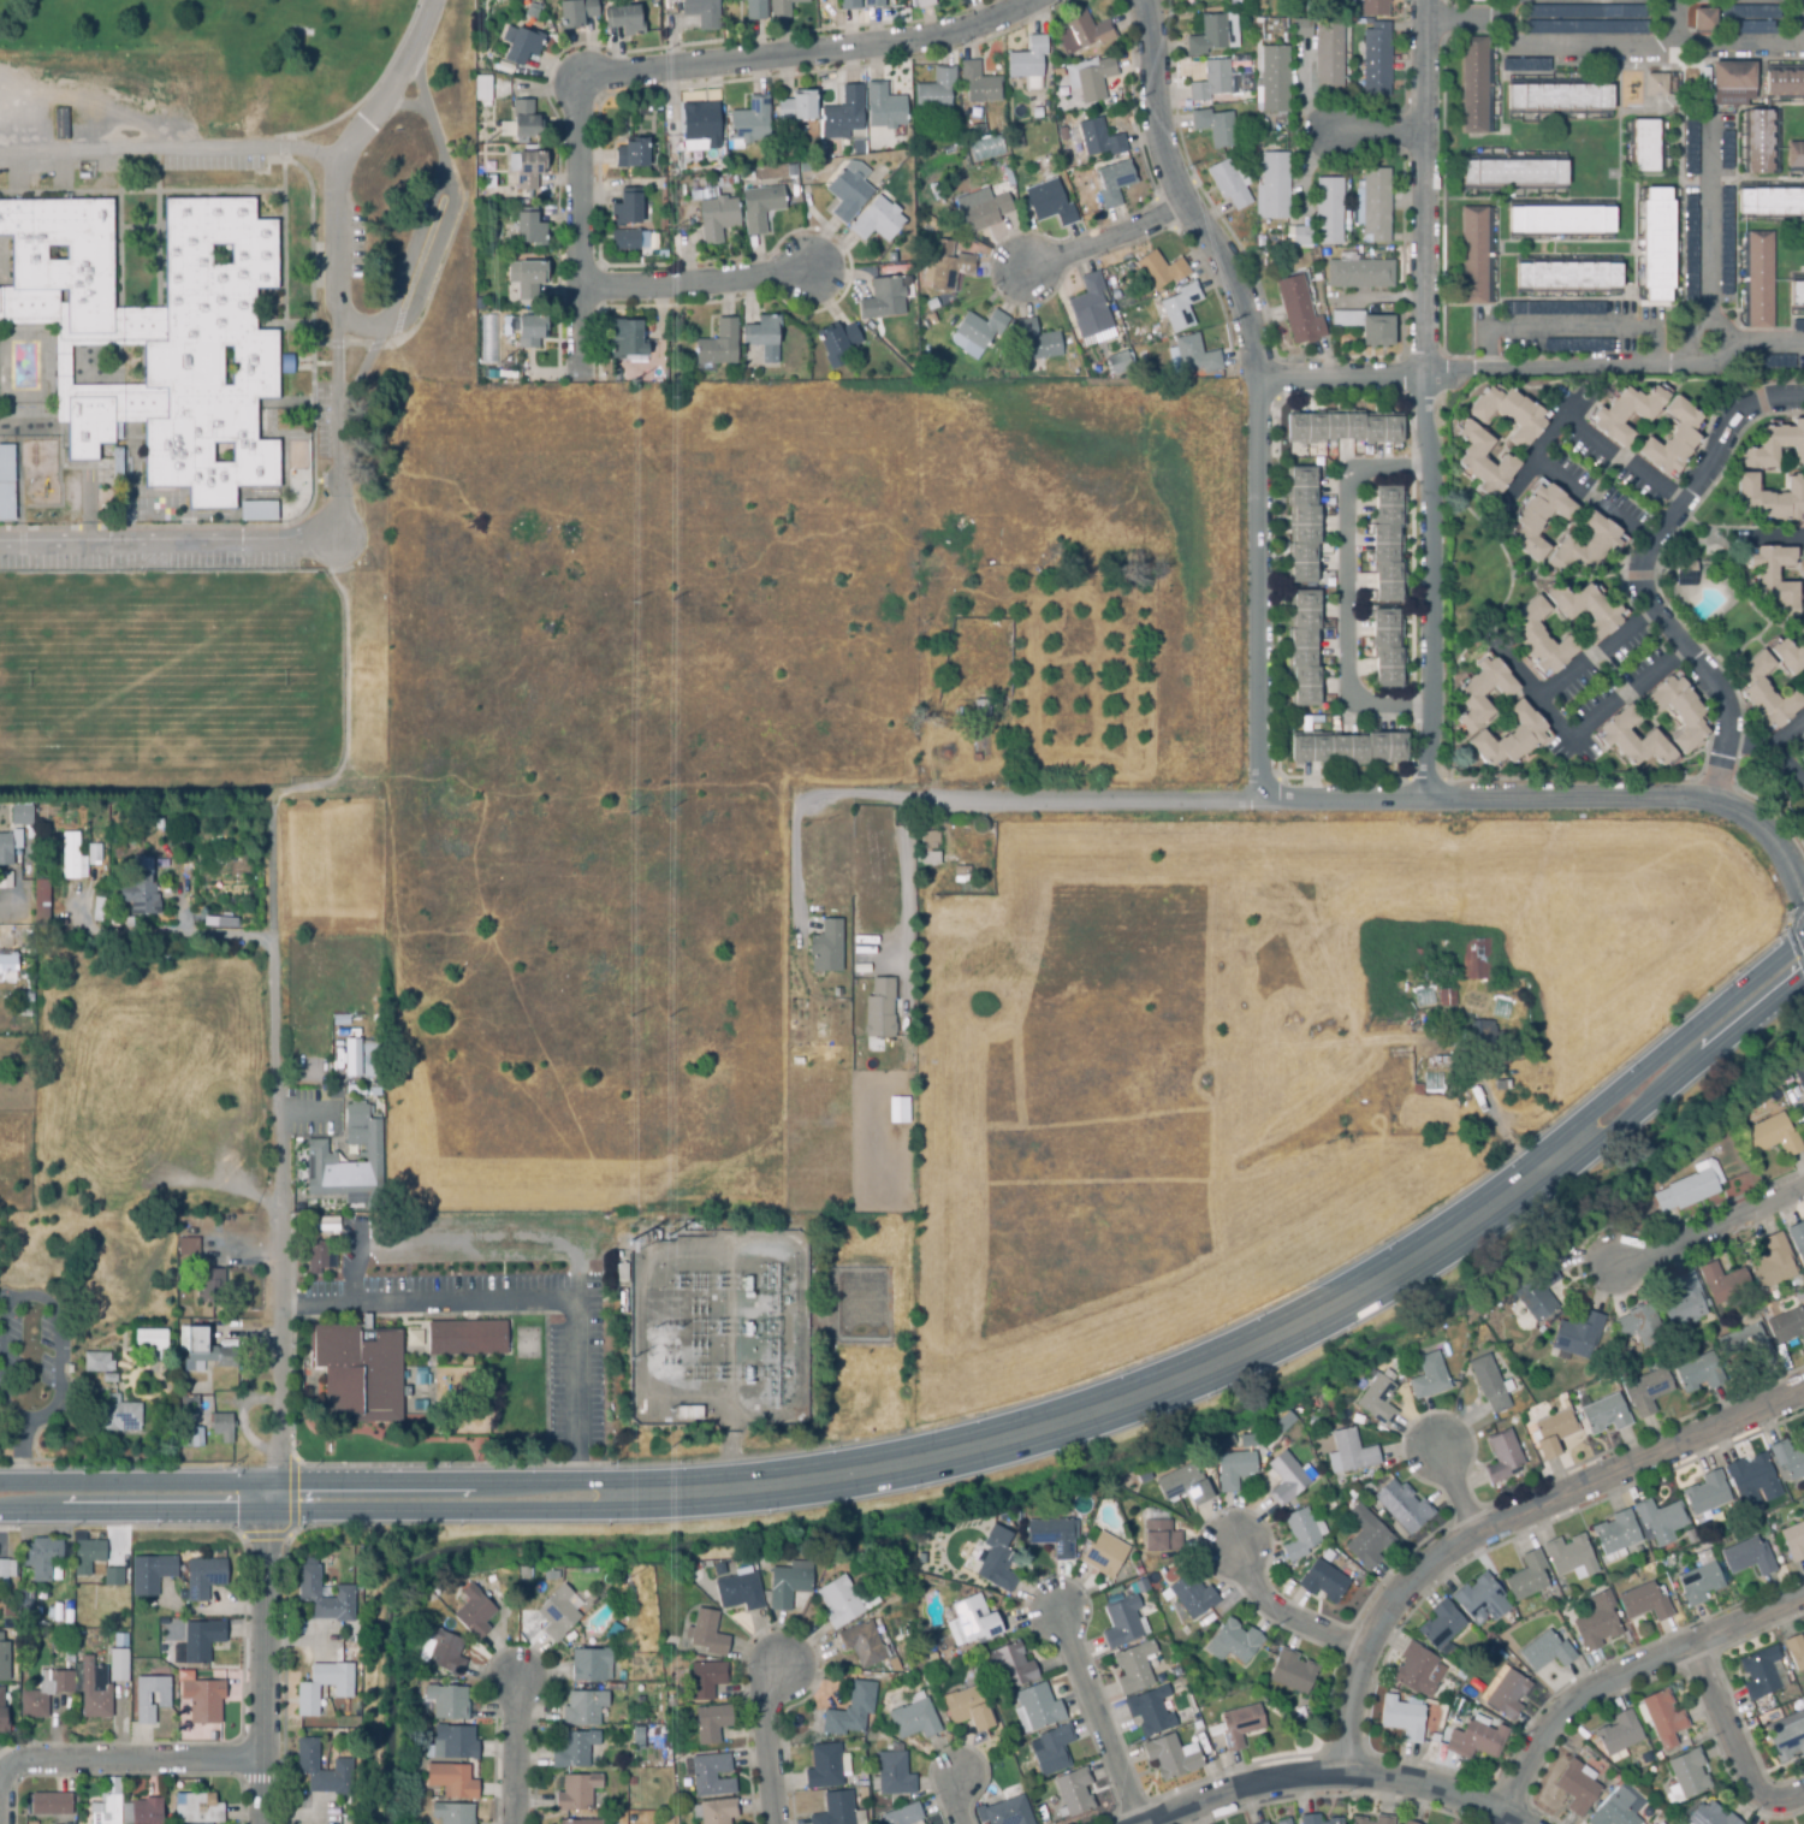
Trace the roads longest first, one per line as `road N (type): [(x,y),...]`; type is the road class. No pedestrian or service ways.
road 1 (secondary): [(1535,1182),(1322,1316),(1229,1363),(943,1459),(770,1488),(575,1498),(0,1499)]
road 2 (residential): [(1803,904),(1781,857),(1713,798),(1050,804),(796,795)]
road 3 (residential): [(260,1823),(266,1504),(283,1218),(273,810)]
road 4 (residential): [(1258,800),(1257,378),(1226,273),(1165,165),(1143,0)]
road 5 (residential): [(1425,798),(1431,467),(1422,375),(1420,0)]
road 6 (residential): [(1803,1396),(1478,1533),(1408,1588),(1365,1654),(1342,1771)]
road 7 (residential): [(1803,346),(1733,347),(1696,361),(1257,378)]
road 8 (residential): [(1803,392),(1737,417),(1642,561),(1655,605),(1726,704),(1727,746),(1713,798)]
road 9 (residential): [(1030,0),(954,37),(578,83)]
road 10 (residential): [(1803,1599),(1595,1688),(1545,1736),(1501,1816)]
road 11 (residential): [(1513,1823),(1446,1792),(1342,1771),(1235,1788),(1147,1823)]
road 12 (secondary): [(1803,942),(1591,1112),(1535,1182)]
road 13 (residential): [(334,309),(369,330),(387,319),(438,173),(440,153),(411,51)]
road 14 (secondary): [(1535,1182),(1610,1133),(1803,972)]
road 15 (residential): [(578,83),(580,379)]
road 16 (residential): [(411,51),(337,167),(334,309)]
road 17 (residential): [(261,1759),(28,1757),(0,1779)]
road 18 (residential): [(577,294),(807,270)]
road 19 (residential): [(1136,1823),(1057,1610)]
road 20 (residential): [(1803,1187),(1607,1269)]
road 21 (residential): [(1803,1796),(1770,1808),(1690,1650)]
road 22 (residential): [(1183,207),(1019,273)]
road 23 (residential): [(1365,1654),(1277,1611),(1252,1586),(1235,1550)]
road 24 (residential): [(774,1823),(766,1704),(779,1666)]
road 25 (residential): [(516,1823),(520,1682)]

